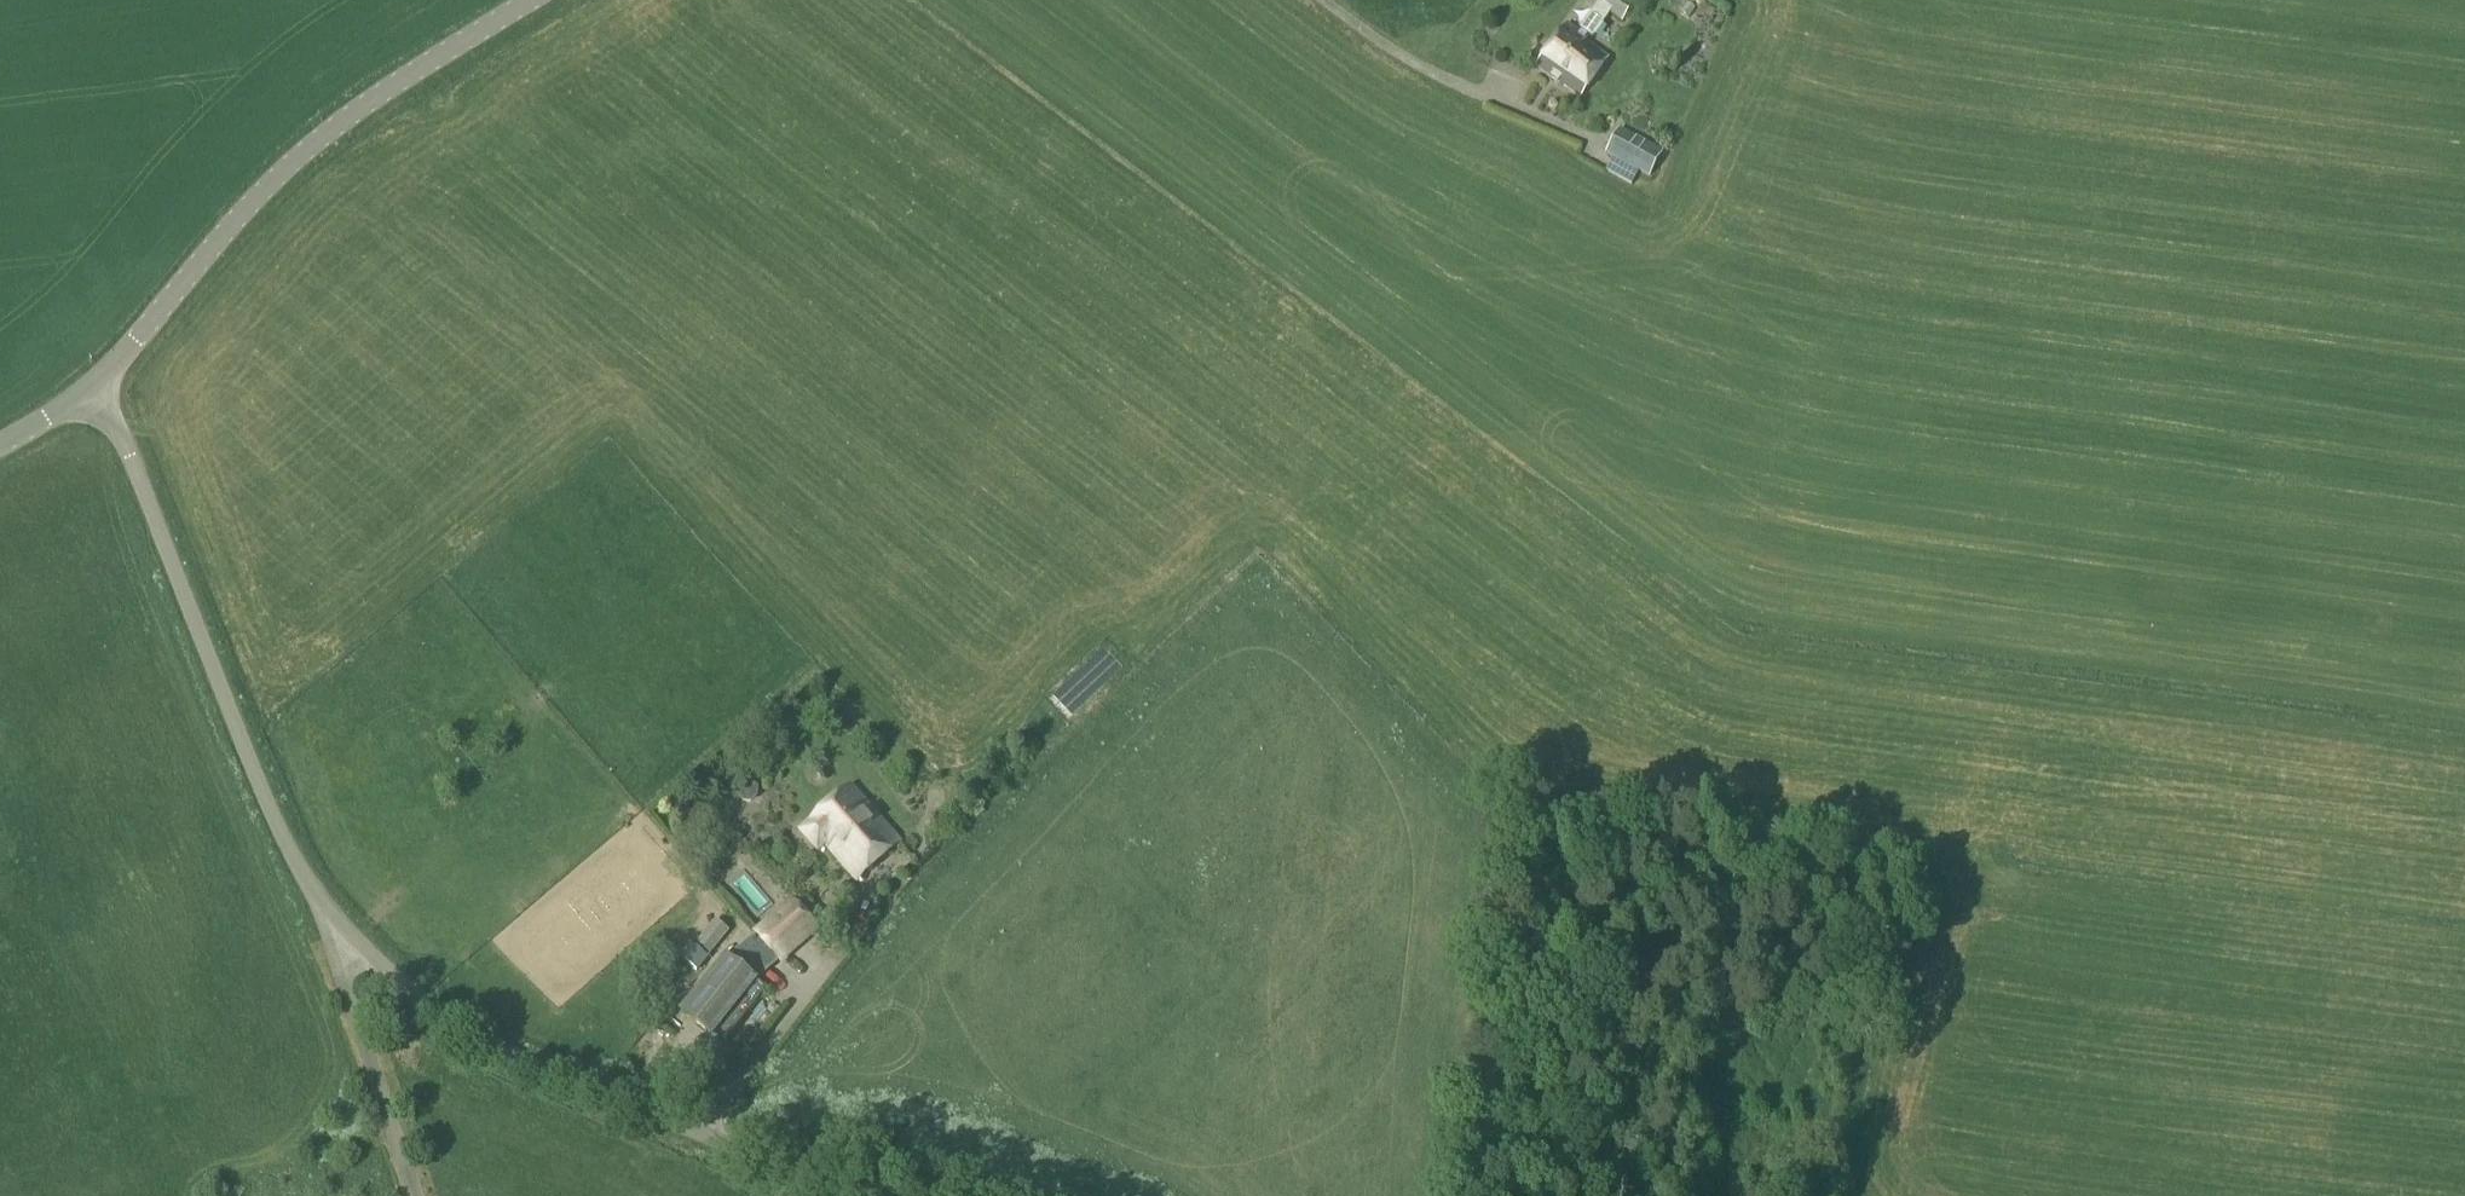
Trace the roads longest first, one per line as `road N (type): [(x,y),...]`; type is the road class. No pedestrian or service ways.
road 1 (unclassified): [(856,1195),(685,1142),(431,1027),(388,996),(330,927),(252,772),(99,386)]
road 2 (unclassified): [(99,386),(226,227),(290,162),(537,0)]

